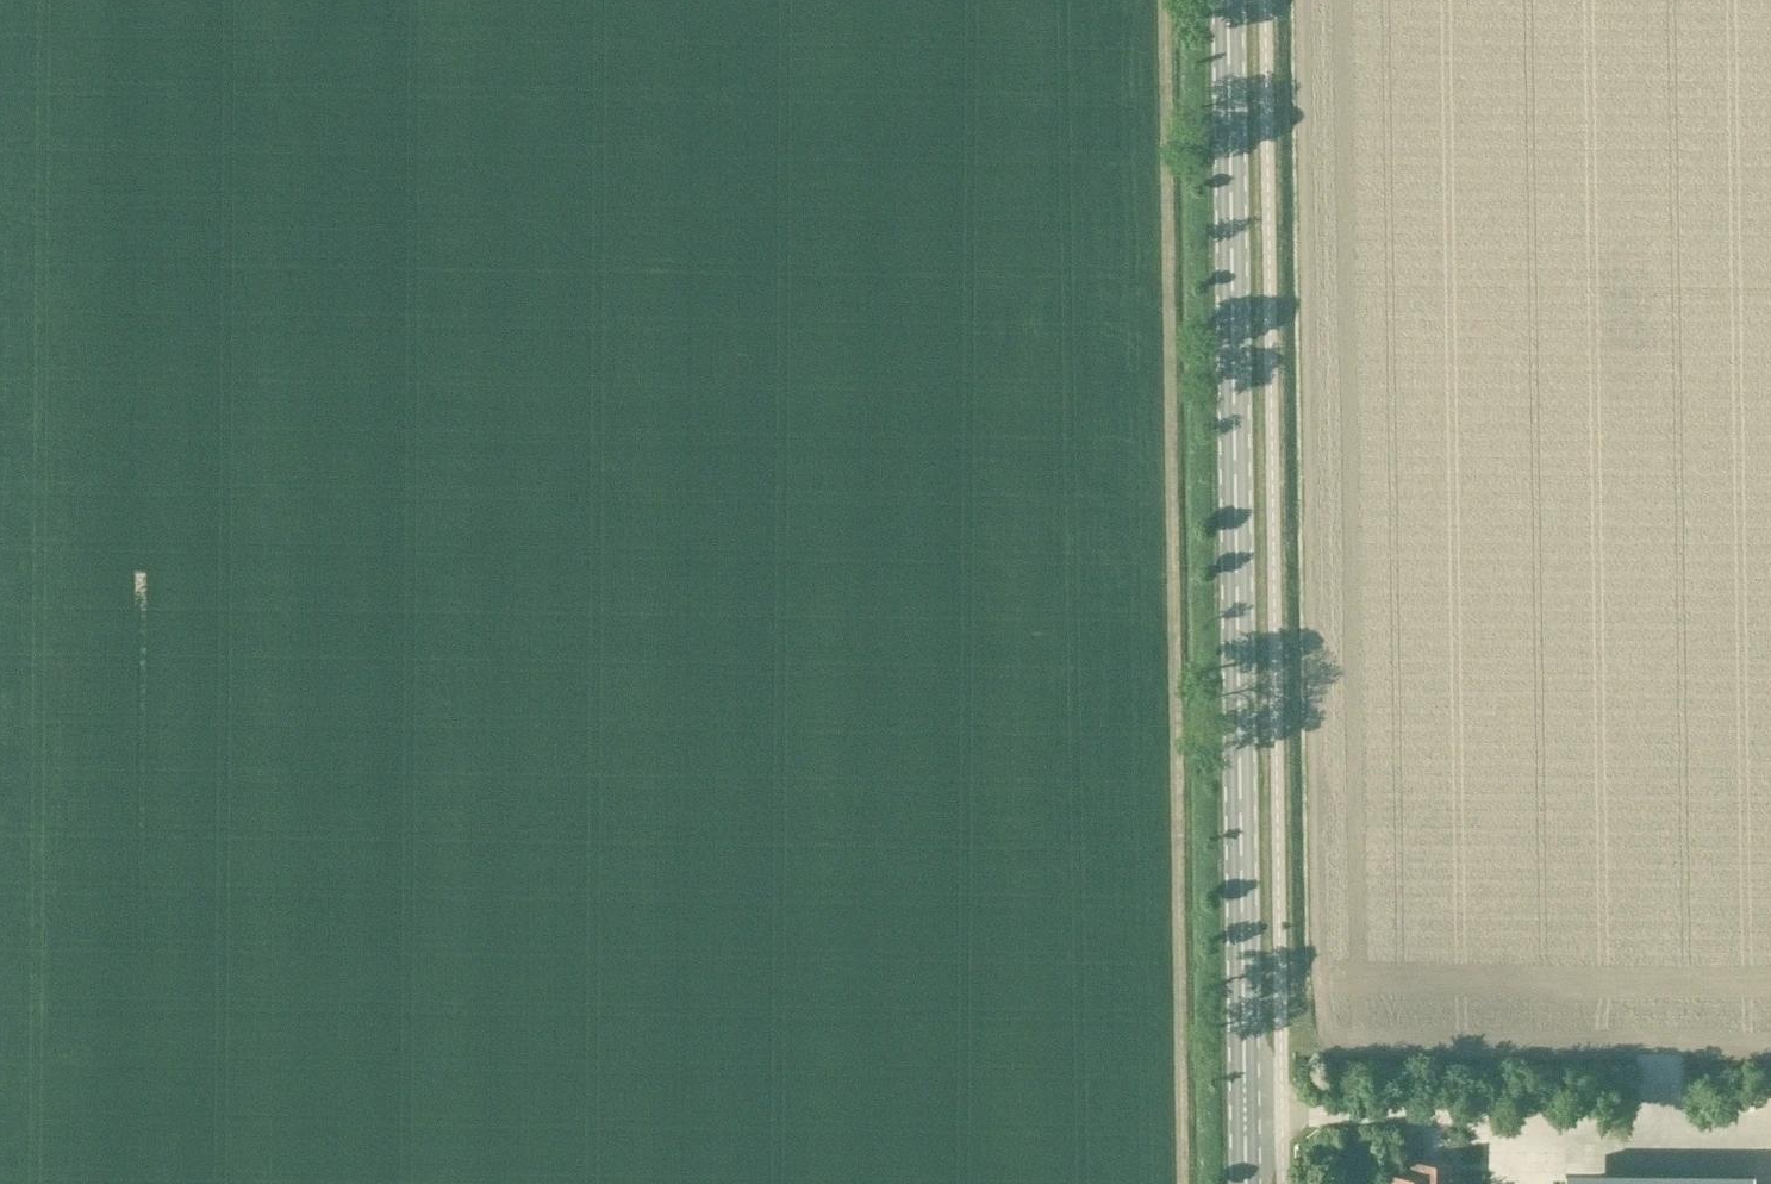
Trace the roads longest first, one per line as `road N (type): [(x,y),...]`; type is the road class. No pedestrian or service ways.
road 1 (secondary): [(1247,1183),(1228,0)]

